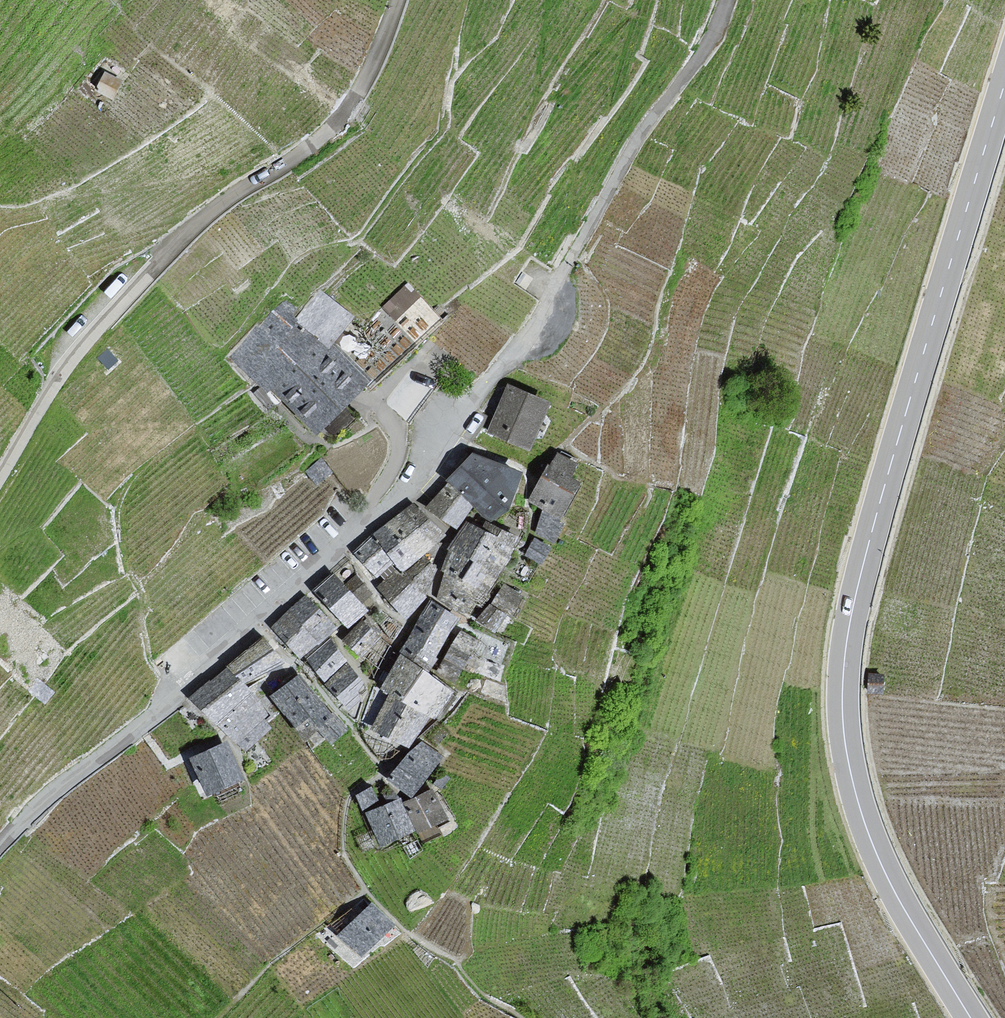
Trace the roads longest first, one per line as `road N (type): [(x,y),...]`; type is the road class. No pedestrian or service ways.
road 1 (unclassified): [(727,0),(712,39),(638,139),(539,317),(415,483),(0,845)]
road 2 (secondary): [(1004,85),(860,575),(843,703),(873,842),(970,1017)]
road 3 (unclassified): [(398,0),(342,117),(187,232),(83,345),(0,477)]

